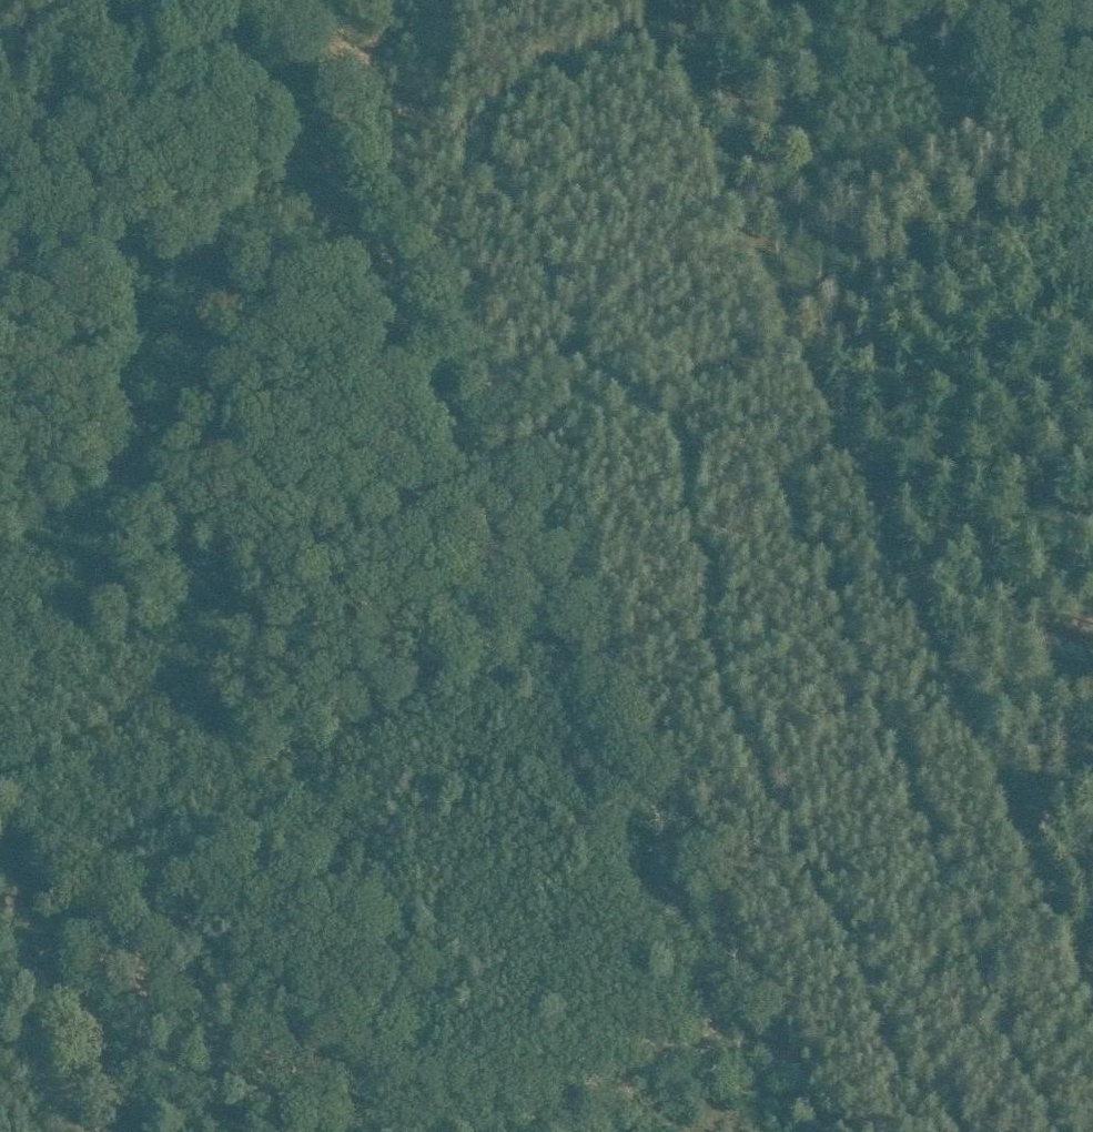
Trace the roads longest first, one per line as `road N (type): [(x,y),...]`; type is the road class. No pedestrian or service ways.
road 1 (track): [(124,1131),(0,821)]
road 2 (track): [(0,105),(192,0)]

